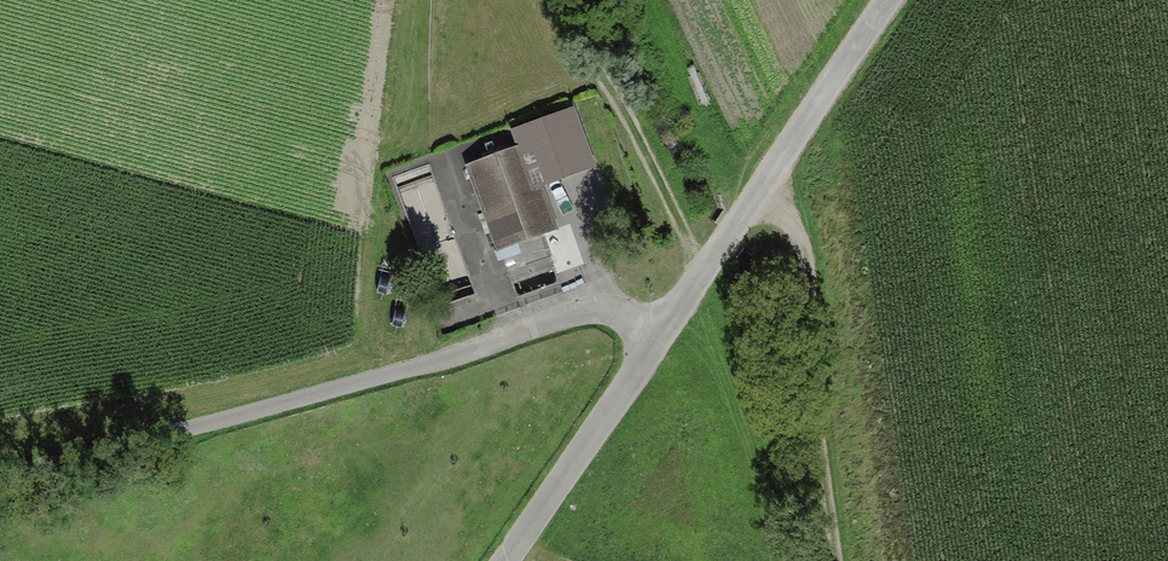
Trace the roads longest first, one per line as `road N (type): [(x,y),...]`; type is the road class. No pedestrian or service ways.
road 1 (unclassified): [(0,482),(592,307),(657,335)]
road 2 (unclassified): [(657,335),(892,0)]
road 3 (track): [(547,0),(705,268)]
road 4 (unclassified): [(503,560),(657,335)]

